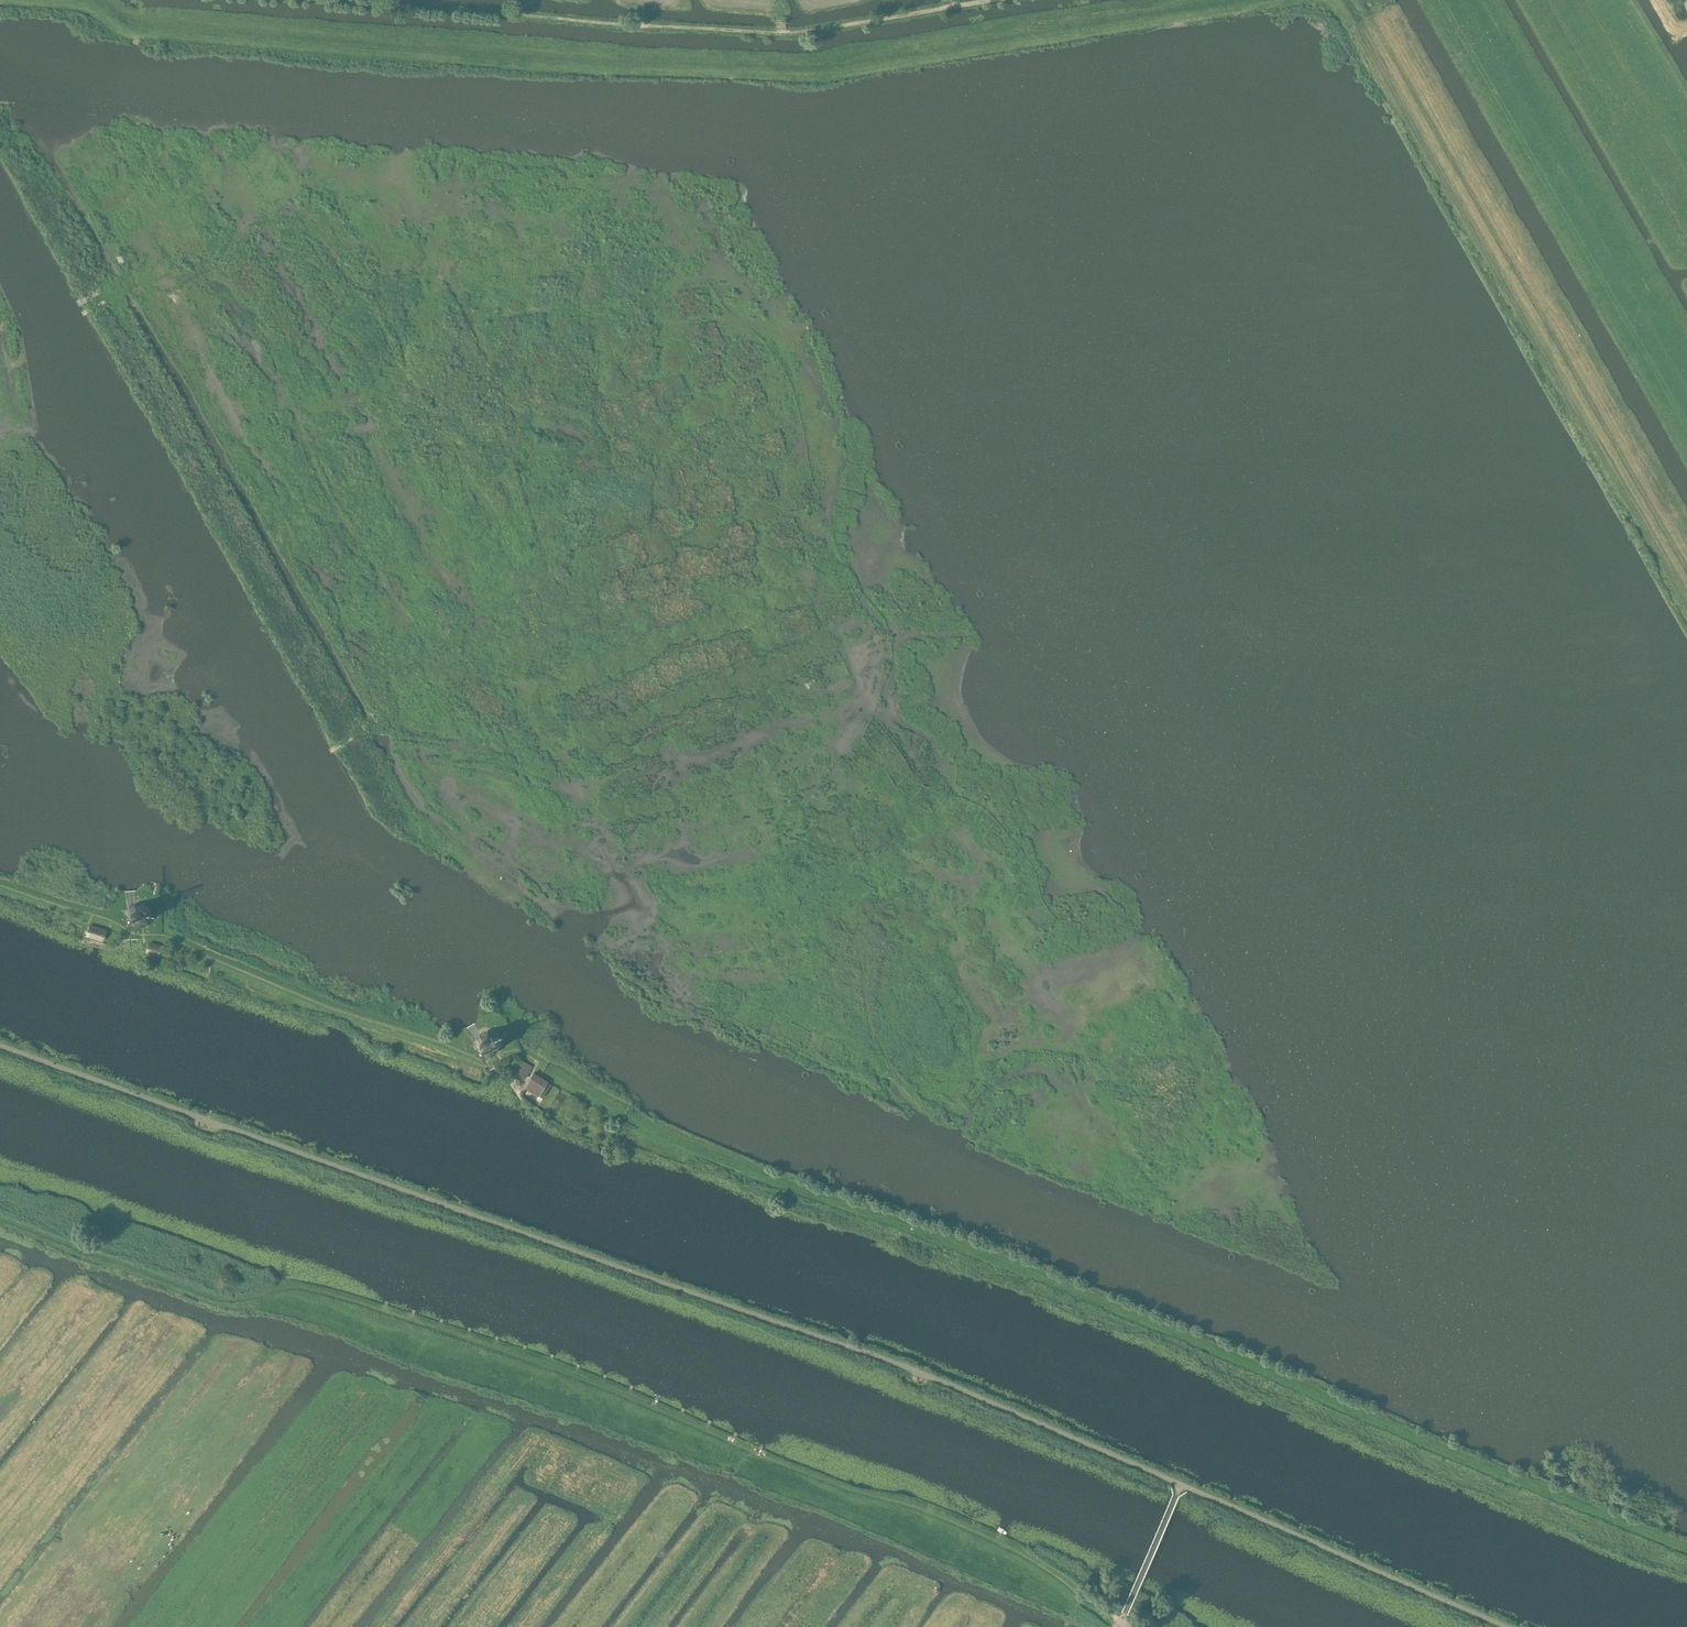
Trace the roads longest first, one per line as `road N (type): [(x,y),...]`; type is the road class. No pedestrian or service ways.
road 1 (track): [(410,6),(781,32),(997,0)]
road 2 (track): [(1686,425),(1443,0)]

